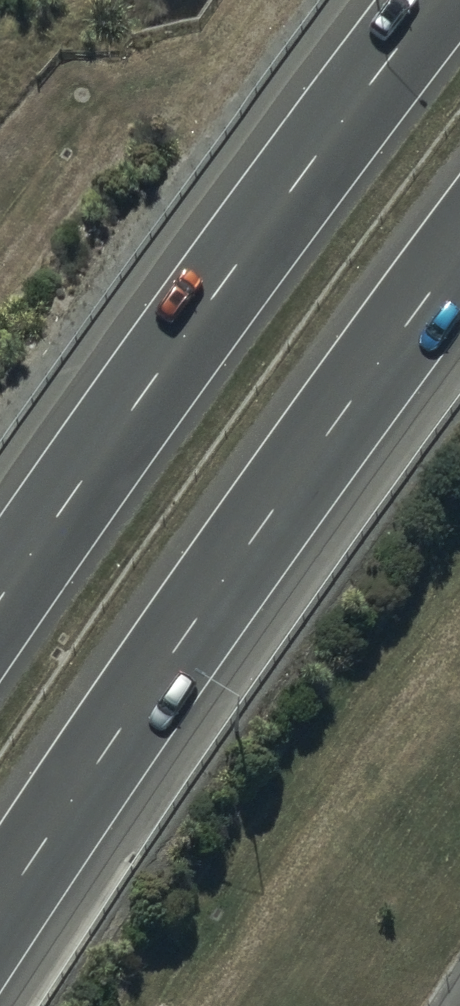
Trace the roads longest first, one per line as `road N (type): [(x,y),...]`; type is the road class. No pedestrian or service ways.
road 1 (motorway): [(459,252),(0,914)]
road 2 (motorway): [(0,599),(434,0)]

